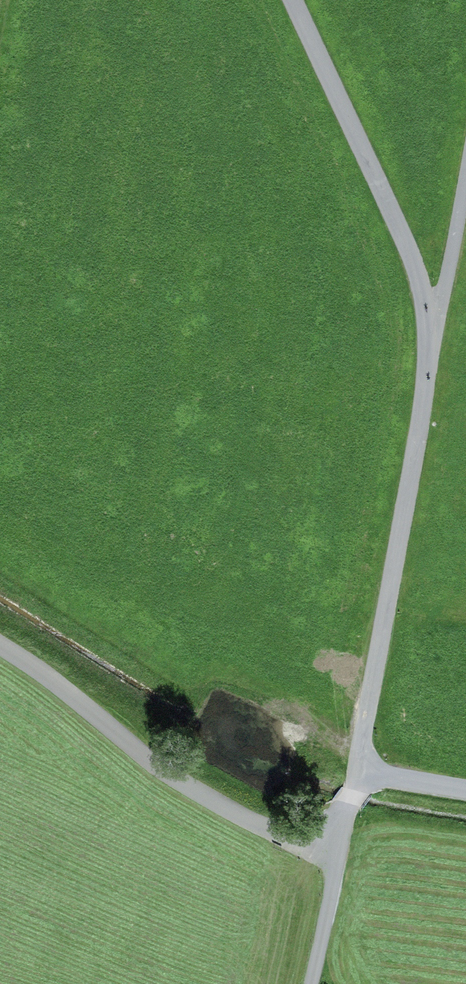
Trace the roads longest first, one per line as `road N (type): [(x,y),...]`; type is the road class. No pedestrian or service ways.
road 1 (unclassified): [(292,0),(420,274),(431,321),(433,355),(355,764)]
road 2 (unclassified): [(0,645),(185,787),(334,864)]
road 3 (track): [(431,321),(444,297),(465,182)]
road 4 (unclassified): [(334,864),(308,983)]

